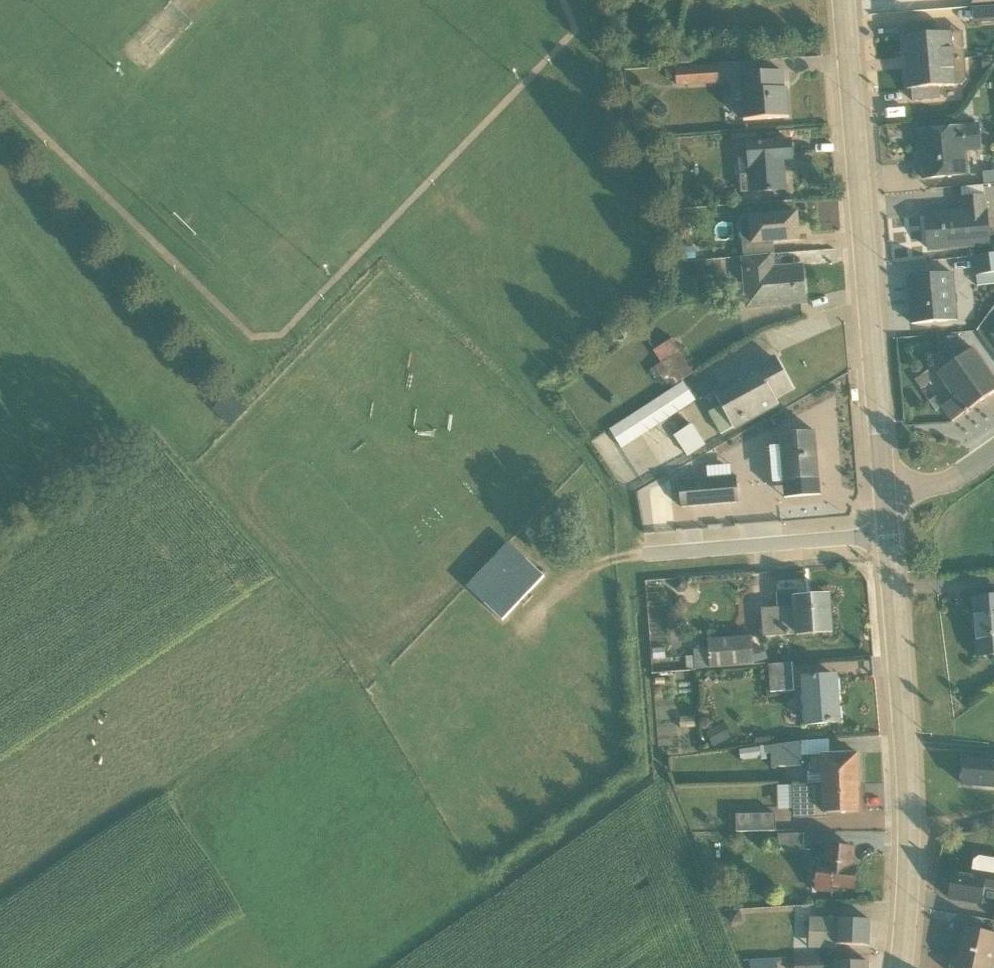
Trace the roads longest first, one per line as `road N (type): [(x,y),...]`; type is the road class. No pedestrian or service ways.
road 1 (tertiary): [(884,493),(842,0)]
road 2 (tertiary): [(902,967),(908,783),(884,493)]

